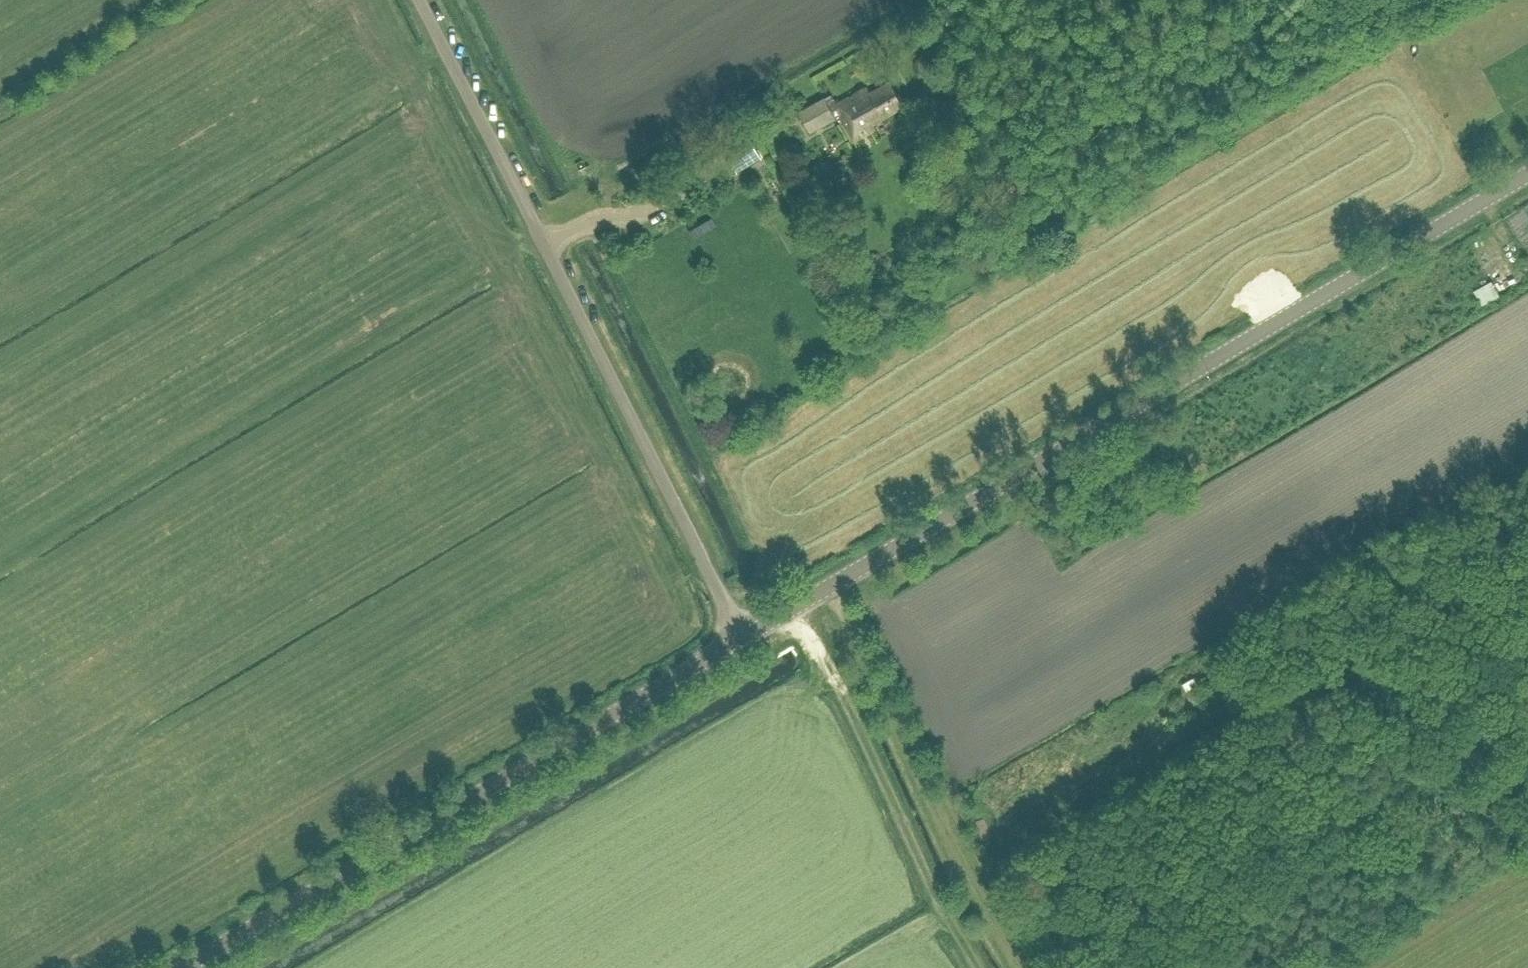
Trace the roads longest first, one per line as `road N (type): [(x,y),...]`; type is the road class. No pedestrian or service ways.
road 1 (tertiary): [(745,637),(1527,174)]
road 2 (unclassified): [(424,0),(745,637)]
road 3 (tertiary): [(181,967),(745,637)]
road 4 (track): [(828,588),(947,836),(1022,967)]
road 5 (track): [(981,967),(795,608)]

